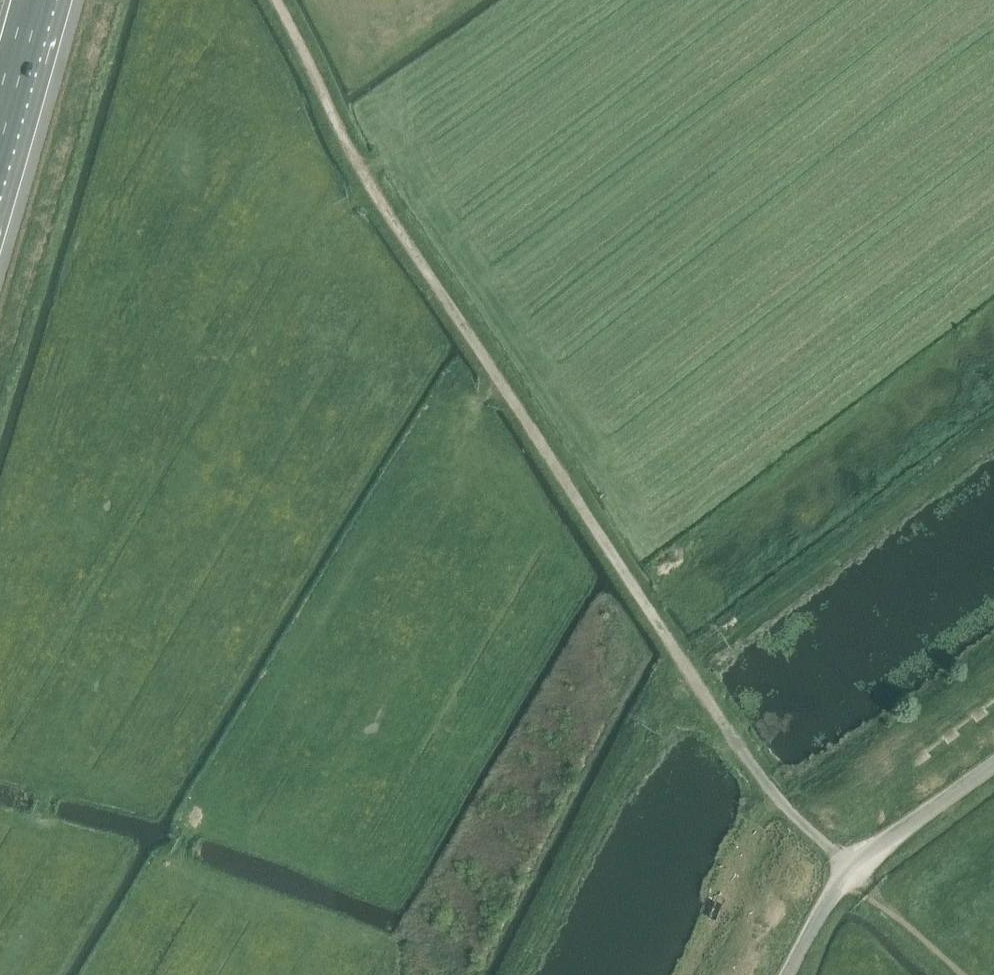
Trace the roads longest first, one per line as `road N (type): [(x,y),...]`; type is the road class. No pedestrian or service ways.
road 1 (track): [(276,0),(364,172),(689,669)]
road 2 (unclassified): [(791,974),(854,868),(993,764)]
road 3 (track): [(689,669),(783,801)]
road 4 (track): [(848,877),(963,974)]

